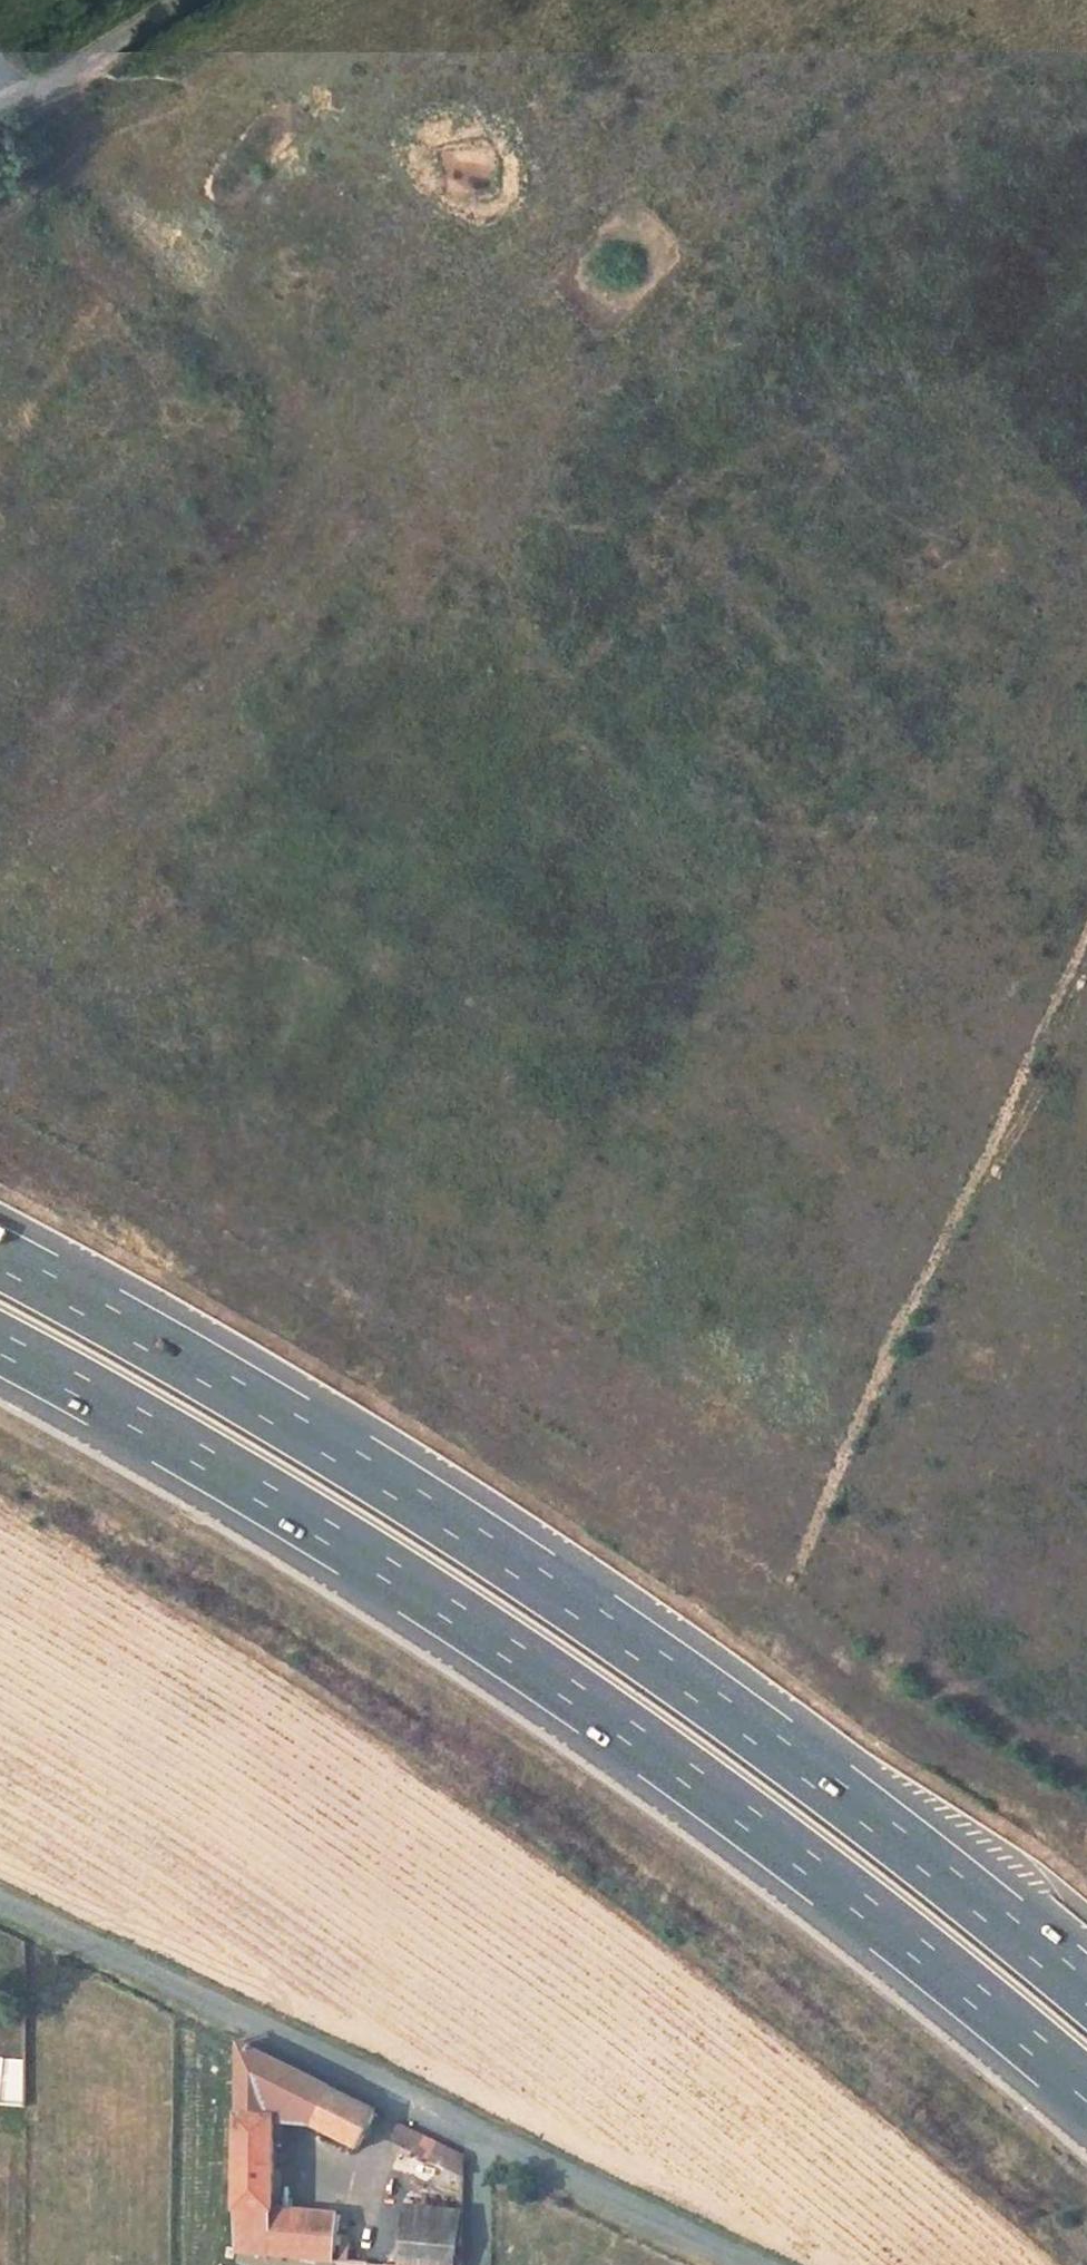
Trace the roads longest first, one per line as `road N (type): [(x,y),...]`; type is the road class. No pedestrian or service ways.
road 1 (motorway): [(0,1342),(269,1496),(518,1653),(915,1947),(1086,2091)]
road 2 (motorway): [(1086,1994),(756,1728),(558,1592),(313,1437),(0,1257)]
road 3 (unclassified): [(0,1904),(755,2264)]
road 4 (track): [(0,106),(47,85),(181,0)]

